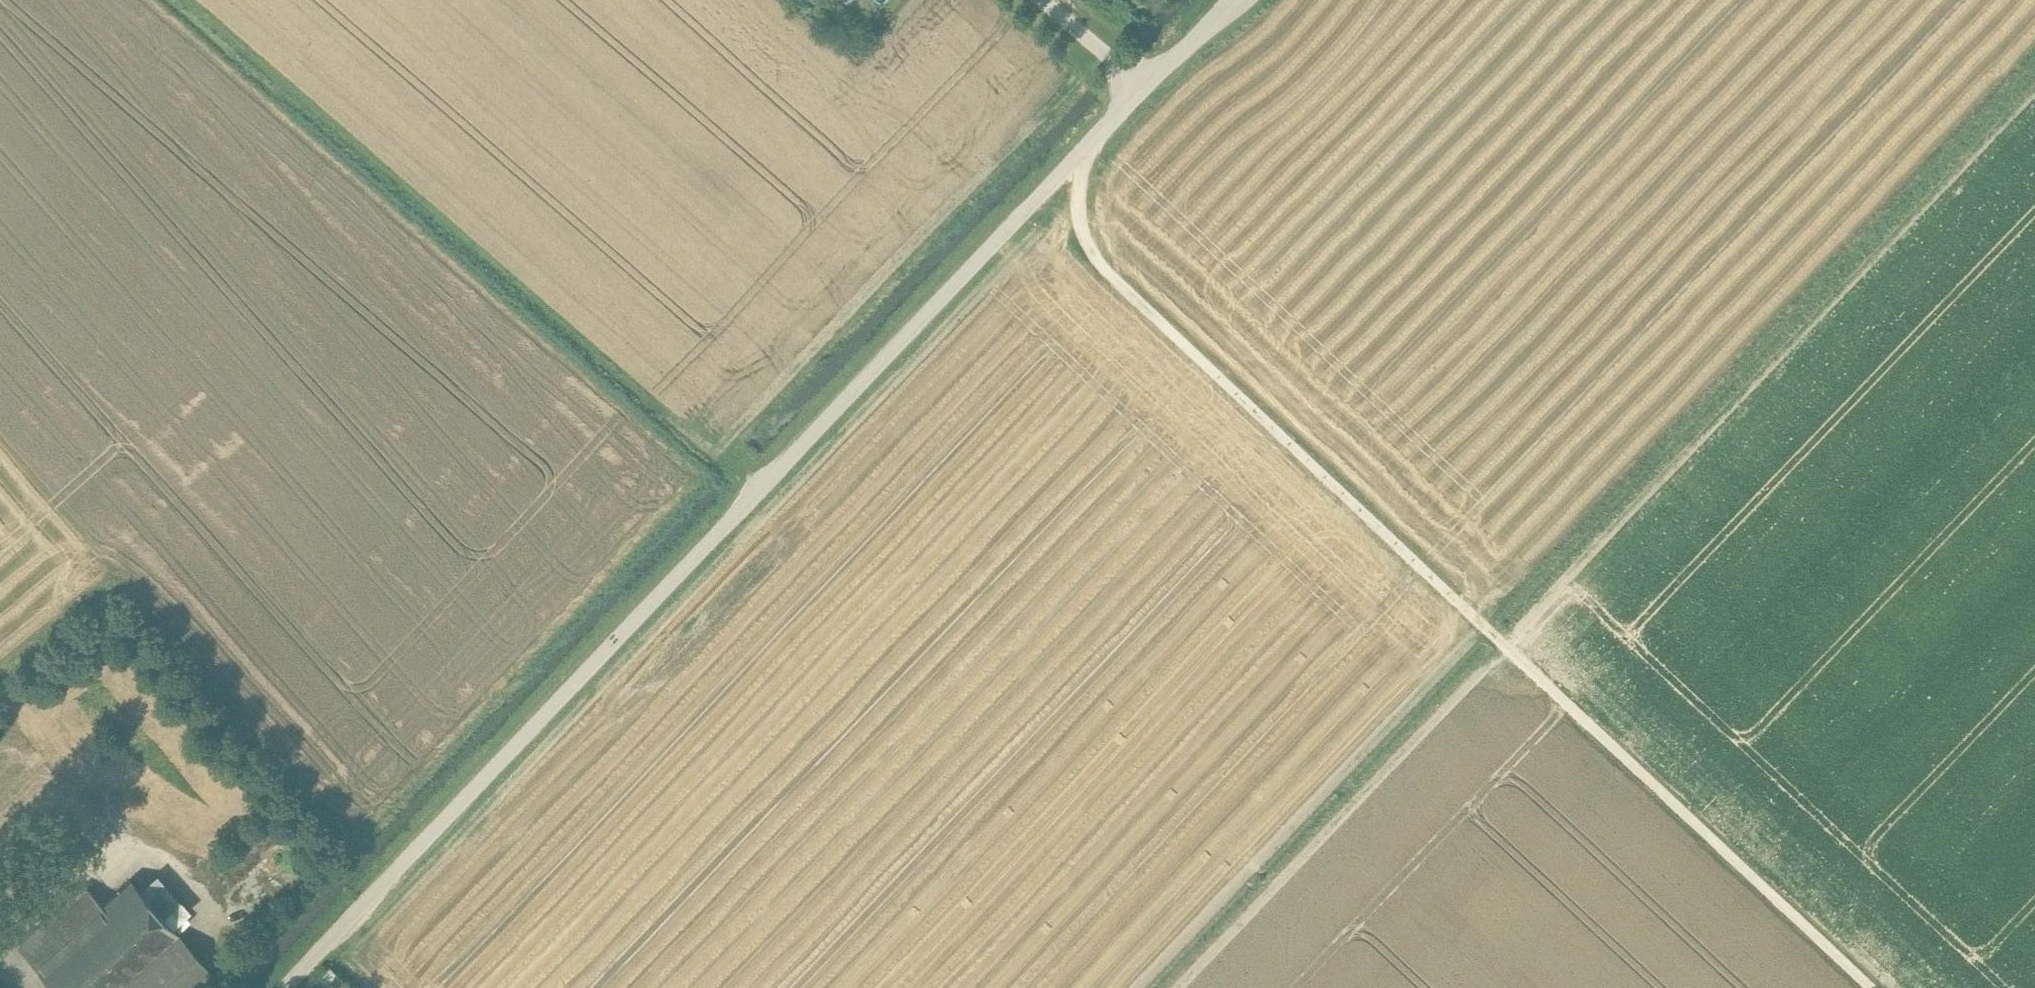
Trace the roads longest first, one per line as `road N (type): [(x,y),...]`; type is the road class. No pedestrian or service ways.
road 1 (unclassified): [(289,987),(1232,0)]

